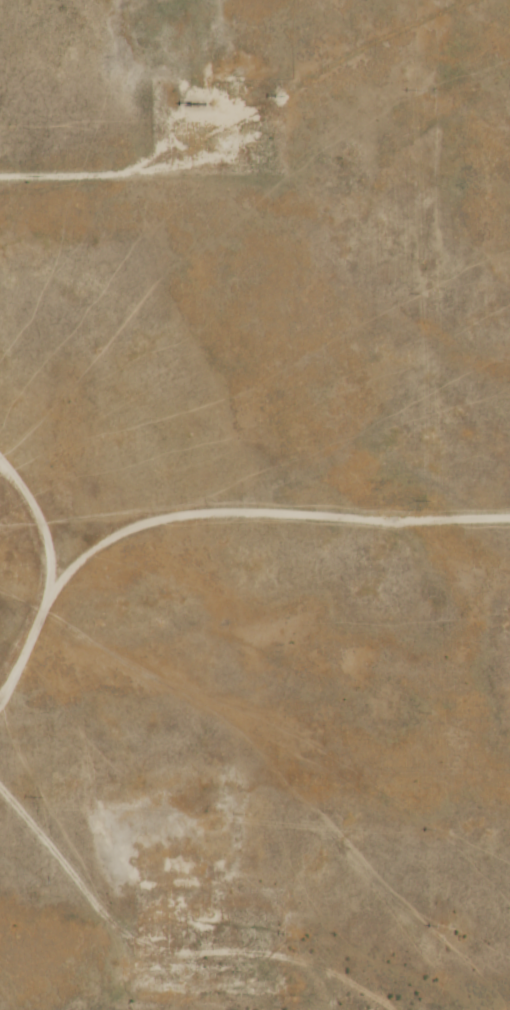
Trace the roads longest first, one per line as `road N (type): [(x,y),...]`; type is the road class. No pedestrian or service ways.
road 1 (track): [(0,606),(94,579),(509,561)]

